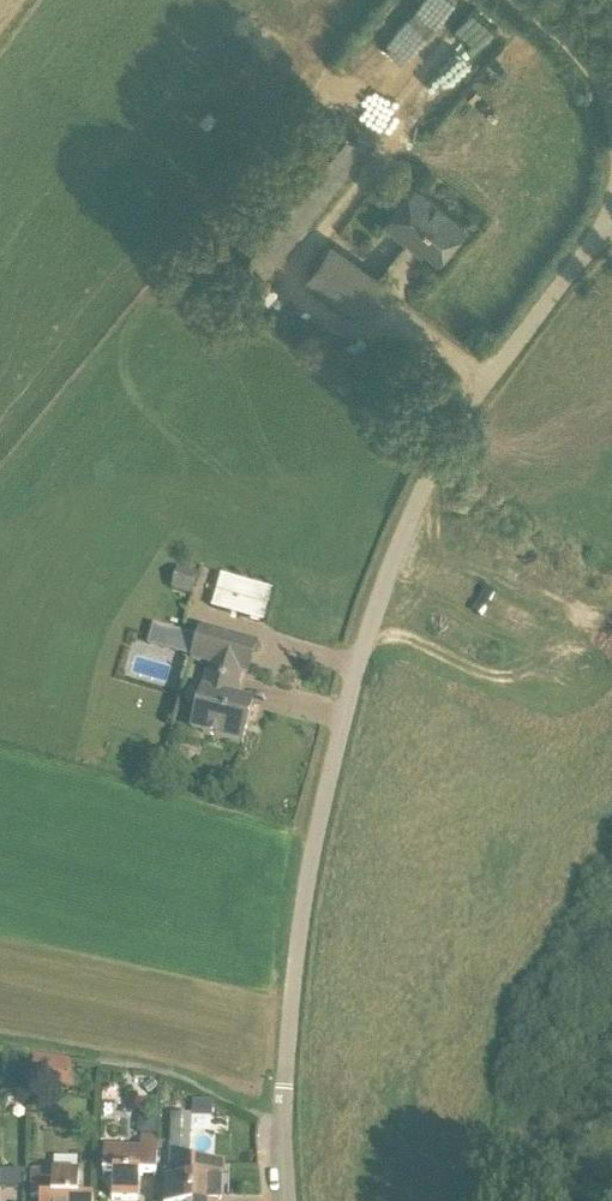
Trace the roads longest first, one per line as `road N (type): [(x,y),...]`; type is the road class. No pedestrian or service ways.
road 1 (unclassified): [(284,1067),(316,833),(359,663),(424,489),(474,402),(611,227)]
road 2 (unclassified): [(520,1),(593,71),(611,118)]
road 3 (residential): [(286,1200),(284,1067)]

